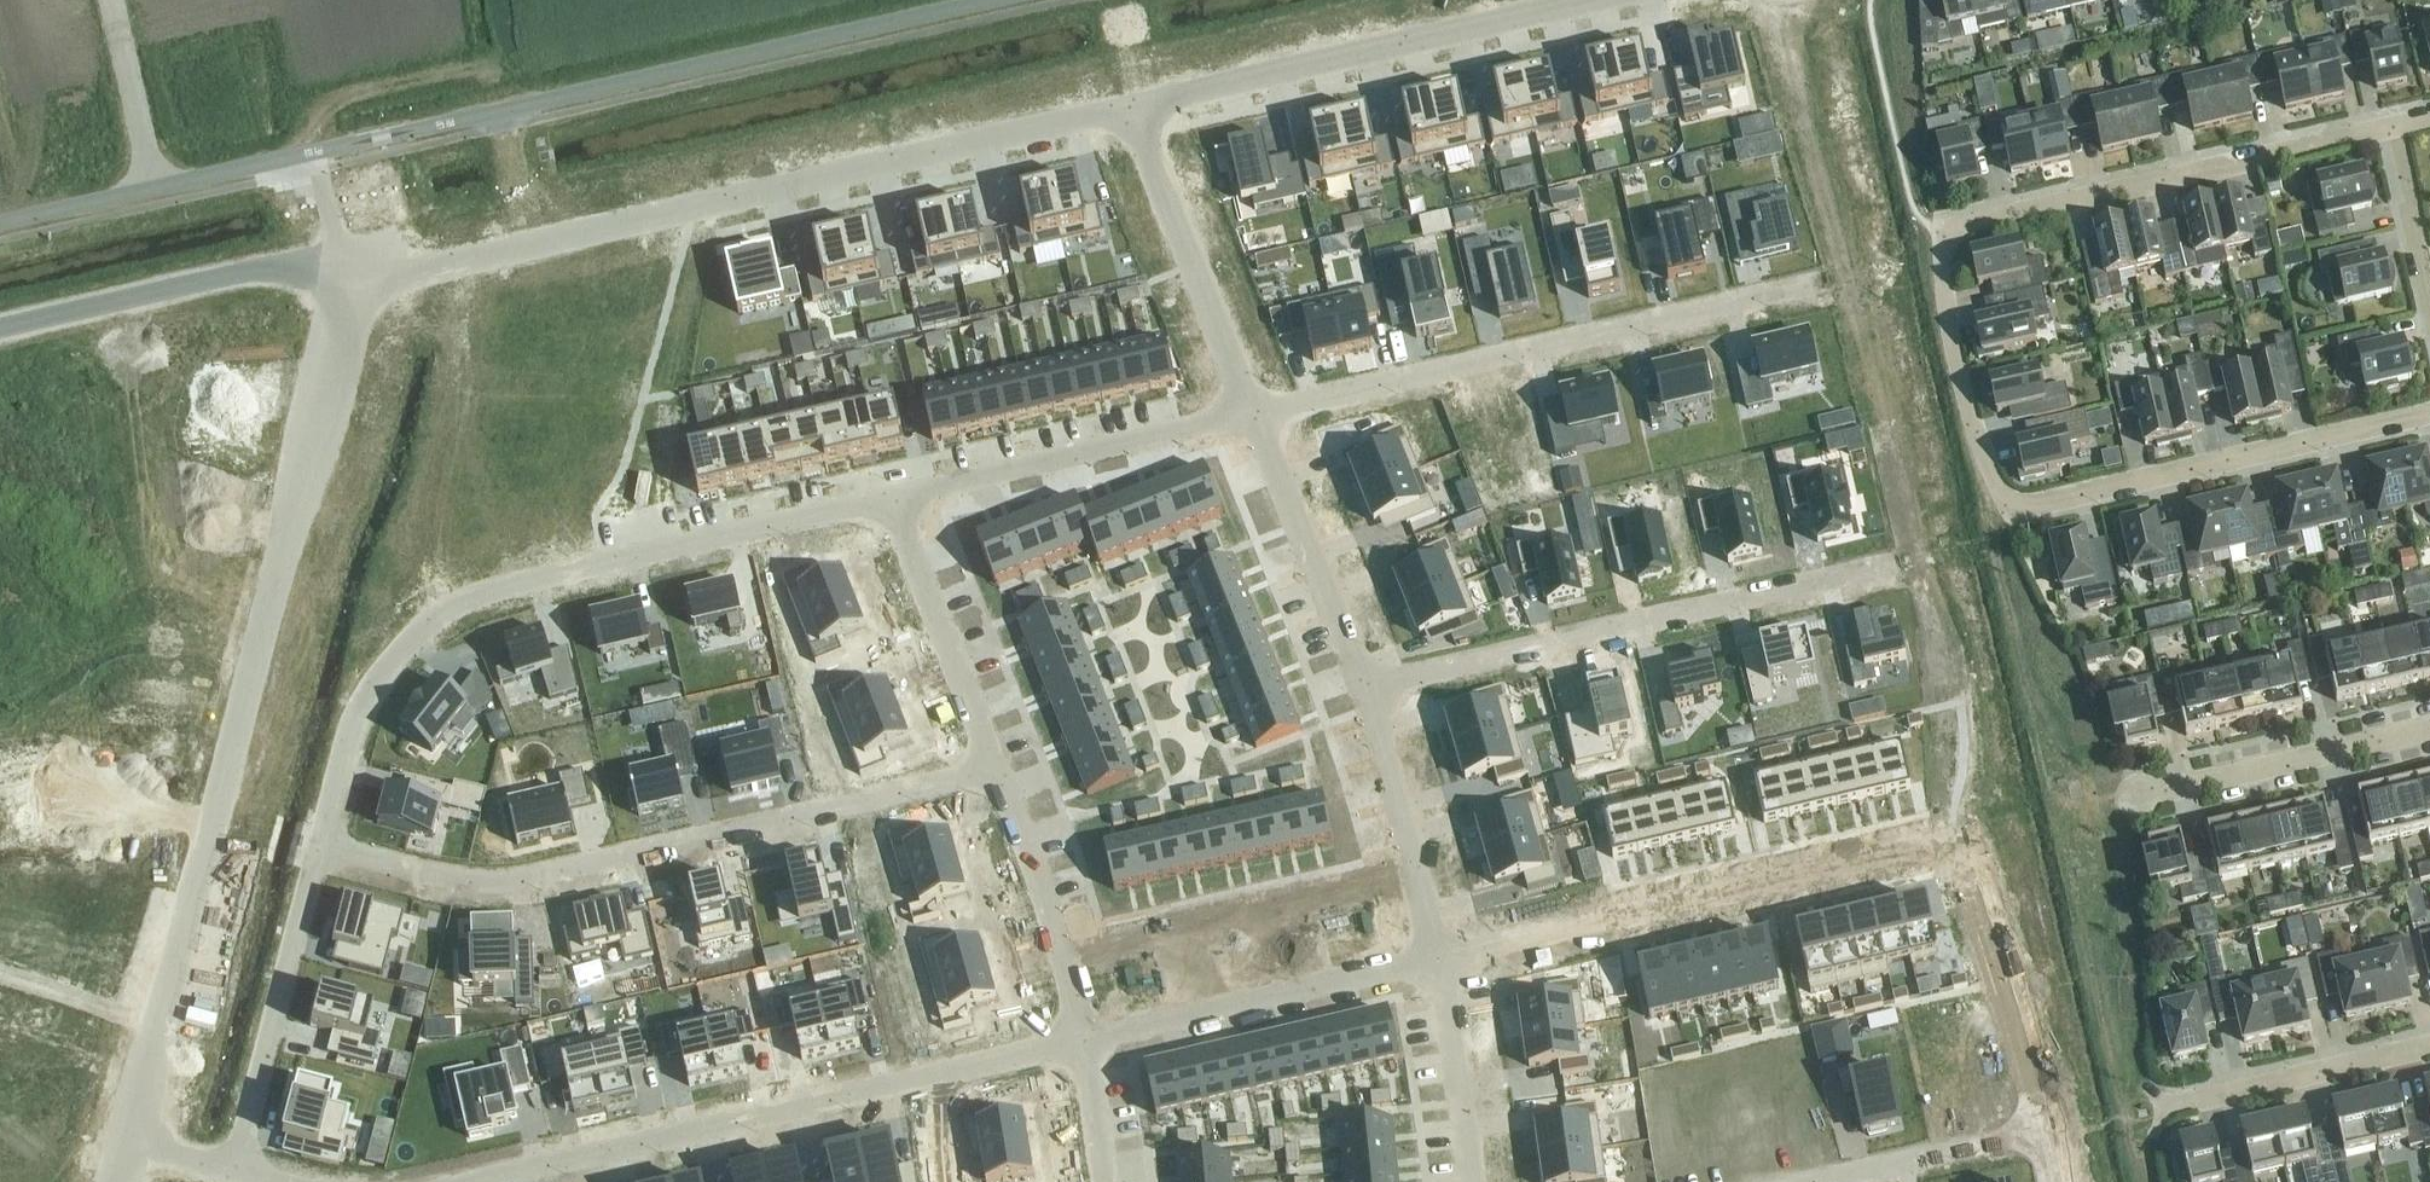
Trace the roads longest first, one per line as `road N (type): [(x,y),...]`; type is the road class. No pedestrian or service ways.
road 1 (residential): [(2396,125),(1958,228),(1945,245),(1942,285),(1978,439),(2002,494),(2021,503),(2429,413)]
road 2 (unclassified): [(999,0),(0,223)]
road 3 (residential): [(118,1181),(344,274)]
road 4 (residential): [(2040,1130),(2000,981),(1950,846),(1923,844),(1437,959)]
road 5 (tertiary): [(1132,106),(391,278),(362,276)]
road 6 (residential): [(314,848),(345,726),(392,649),(443,608),(519,579),(889,496)]
road 7 (residential): [(998,768),(469,883),(314,848)]
road 8 (residential): [(1085,1043),(485,1181)]
road 9 (residential): [(1252,412),(1819,281)]
road 10 (residential): [(1890,563),(1359,682)]
road 11 (tertiary): [(1588,0),(1132,106)]
road 12 (tertiary): [(176,942),(290,506)]
road 13 (residential): [(889,496),(1252,412)]
road 14 (residential): [(278,1181),(247,1163),(238,1134),(314,848)]
road 15 (residential): [(1437,959),(1085,1043)]
road 16 (residential): [(1252,412),(1132,106)]
road 17 (residential): [(2429,730),(2139,797)]
road 18 (residential): [(998,768),(889,496)]
road 19 (residential): [(1359,682),(1252,412)]
road 20 (residential): [(1085,1043),(998,768)]
road 21 (residential): [(1437,959),(1359,682)]
road 22 (residential): [(2429,1046),(2169,1107)]
road 23 (tertiary): [(176,942),(125,1074),(97,1181)]
road 24 (tertiary): [(129,1181),(172,1001),(176,942)]
road 25 (tertiary): [(290,506),(319,463),(362,276)]
road 26 (tertiary): [(323,271),(286,445),(290,506)]
road 27 (residential): [(1814,1181),(2040,1130)]
road 28 (residential): [(1471,1181),(1437,959)]
road 29 (residential): [(2429,308),(2396,125)]
road 30 (residential): [(1106,1181),(1085,1043)]

